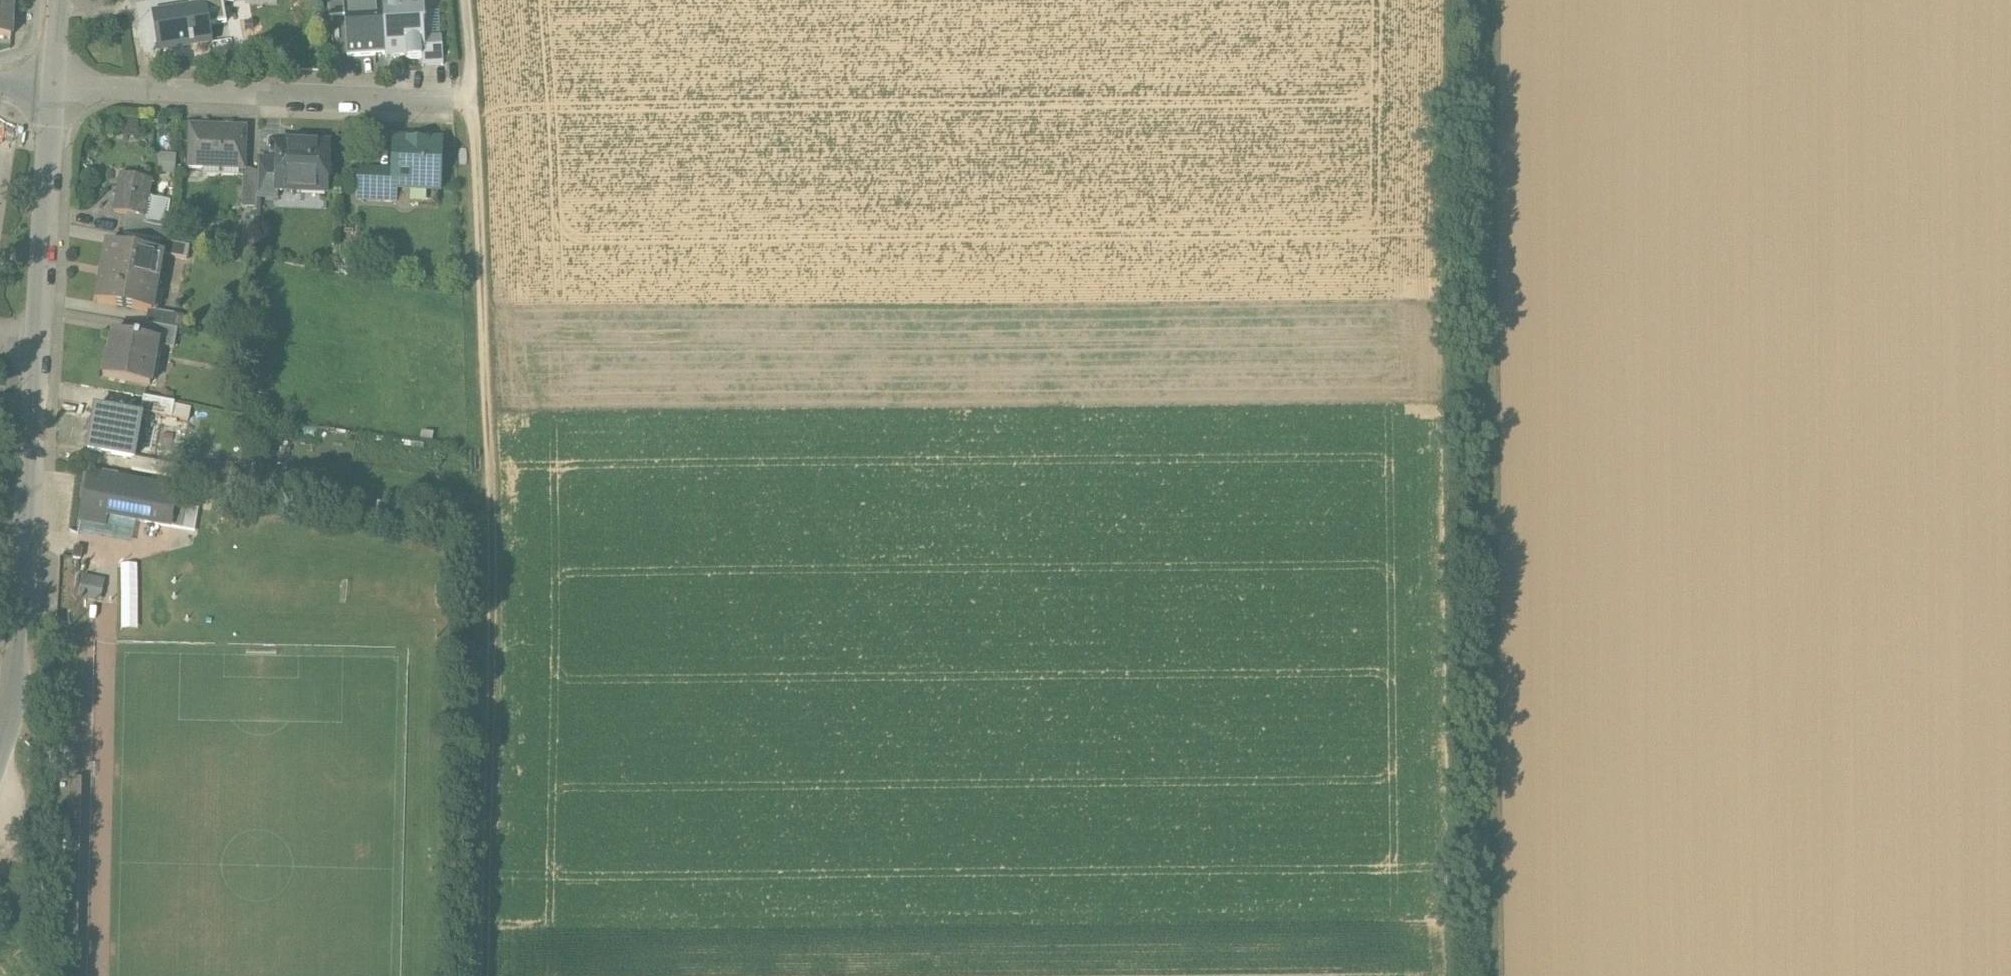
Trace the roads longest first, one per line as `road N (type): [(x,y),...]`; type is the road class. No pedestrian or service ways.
road 1 (track): [(464,0),(492,504),(485,975)]
road 2 (track): [(1498,975),(1497,0)]
road 3 (residential): [(0,767),(26,639),(55,91)]
road 4 (residential): [(55,91),(473,101)]

